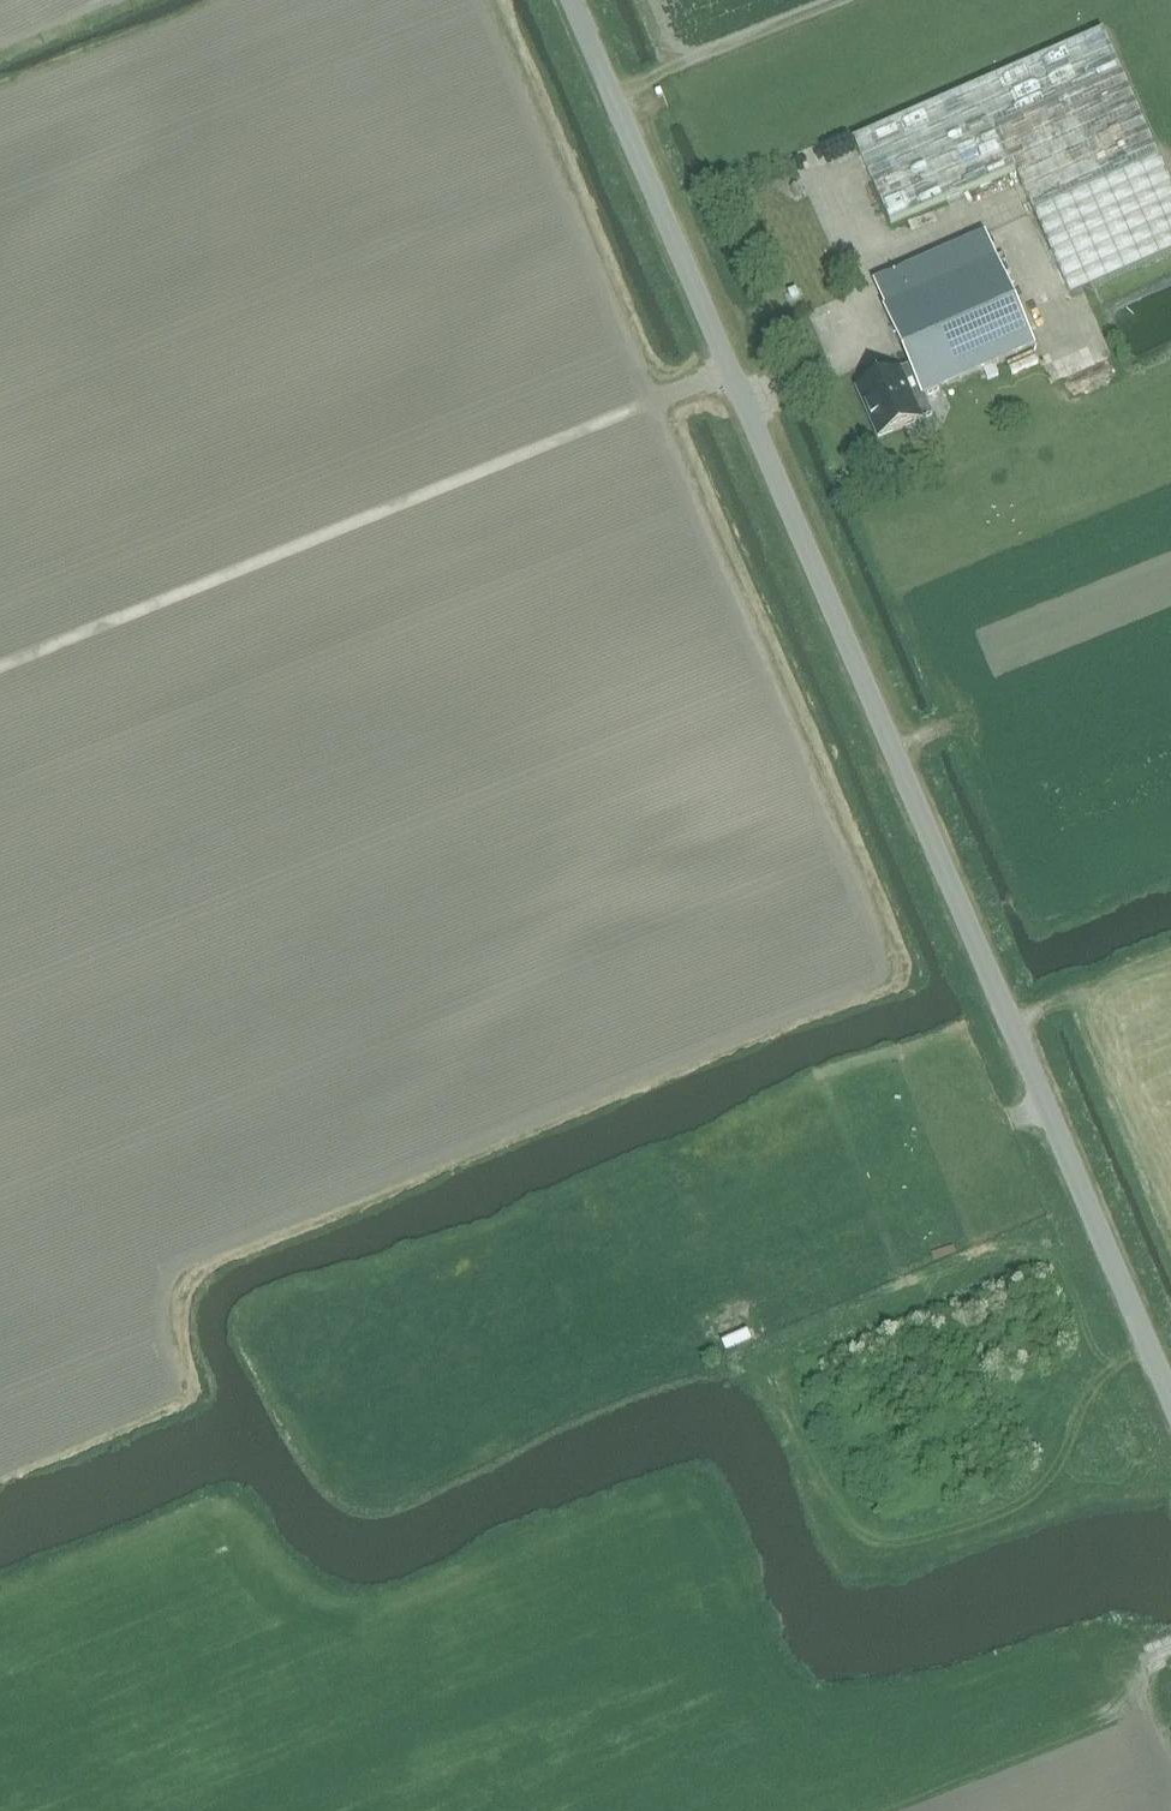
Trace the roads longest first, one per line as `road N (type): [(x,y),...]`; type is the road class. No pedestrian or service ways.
road 1 (unclassified): [(1170,1391),(567,0)]

